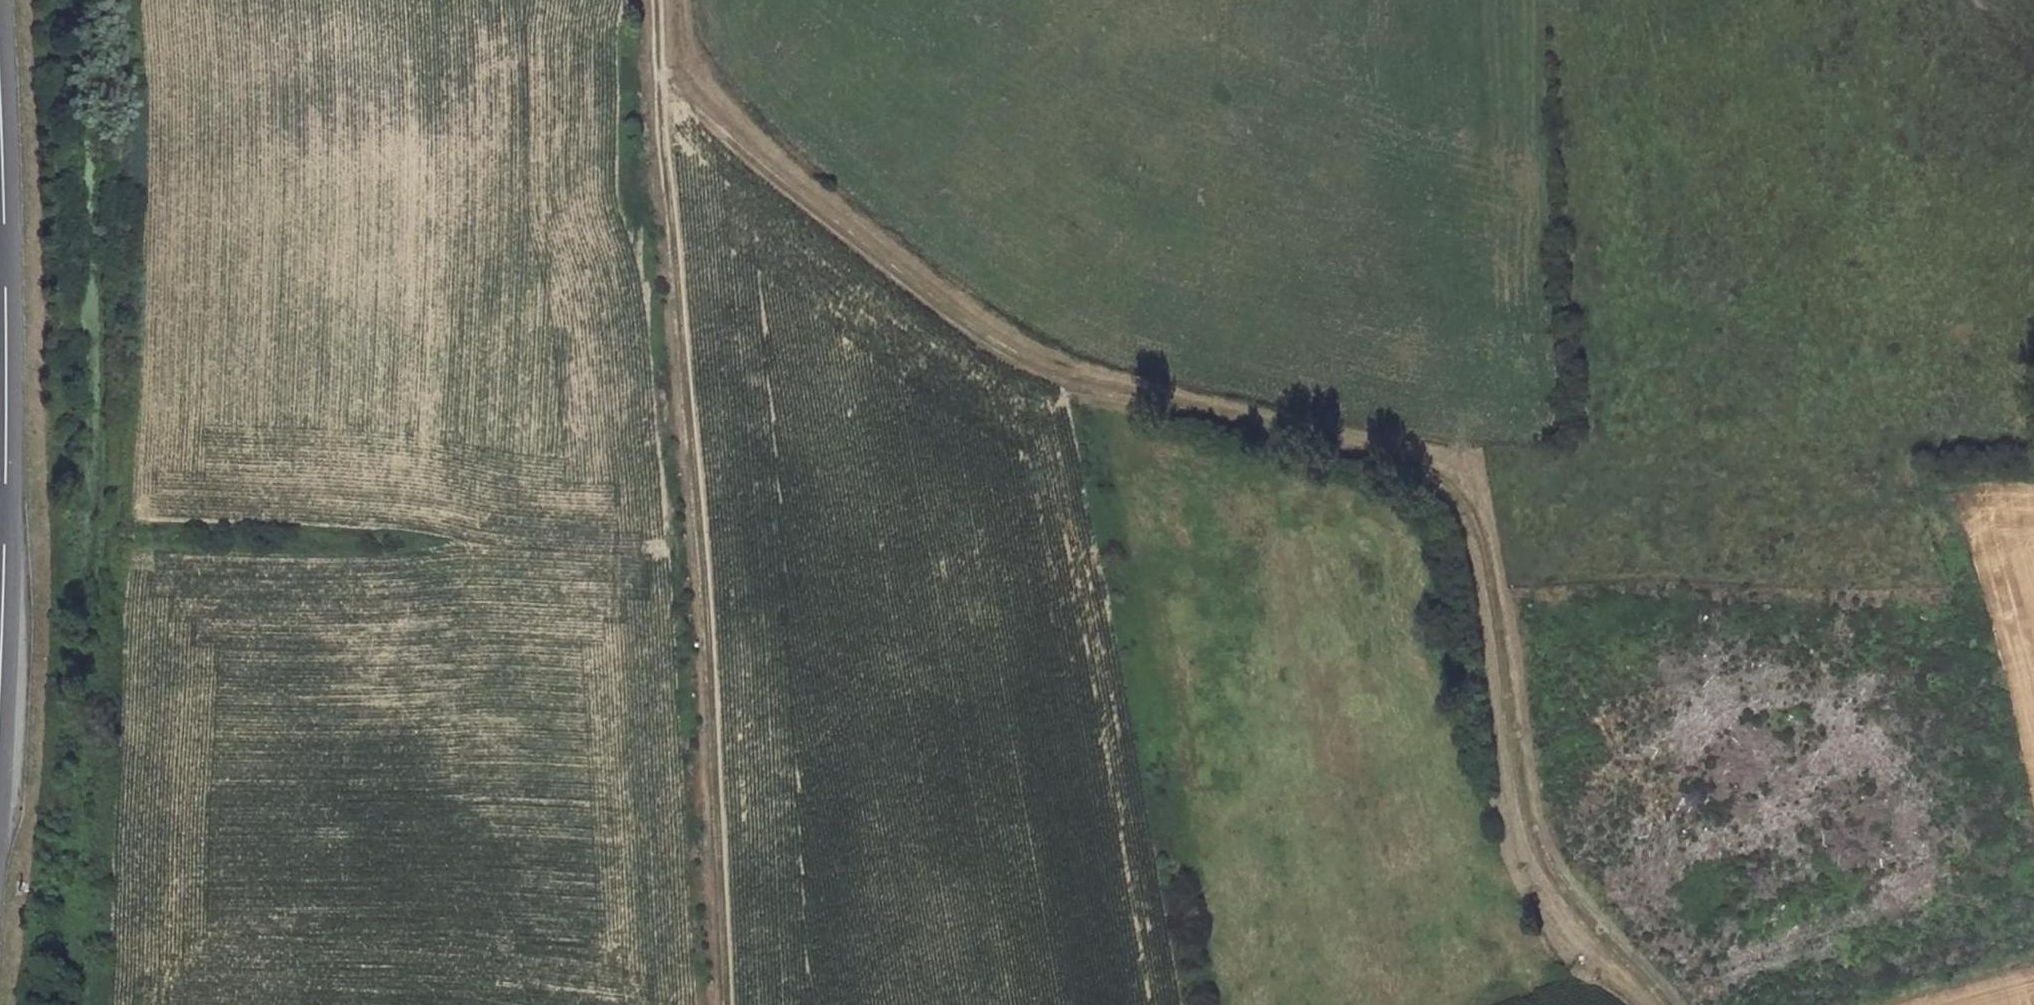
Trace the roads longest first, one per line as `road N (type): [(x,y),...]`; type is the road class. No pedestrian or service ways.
road 1 (track): [(657,63),(741,145),(948,310),(1048,371),(1425,471),(1470,510),(1506,663),(1596,906),(1673,1004)]
road 2 (track): [(654,0),(721,1004)]

